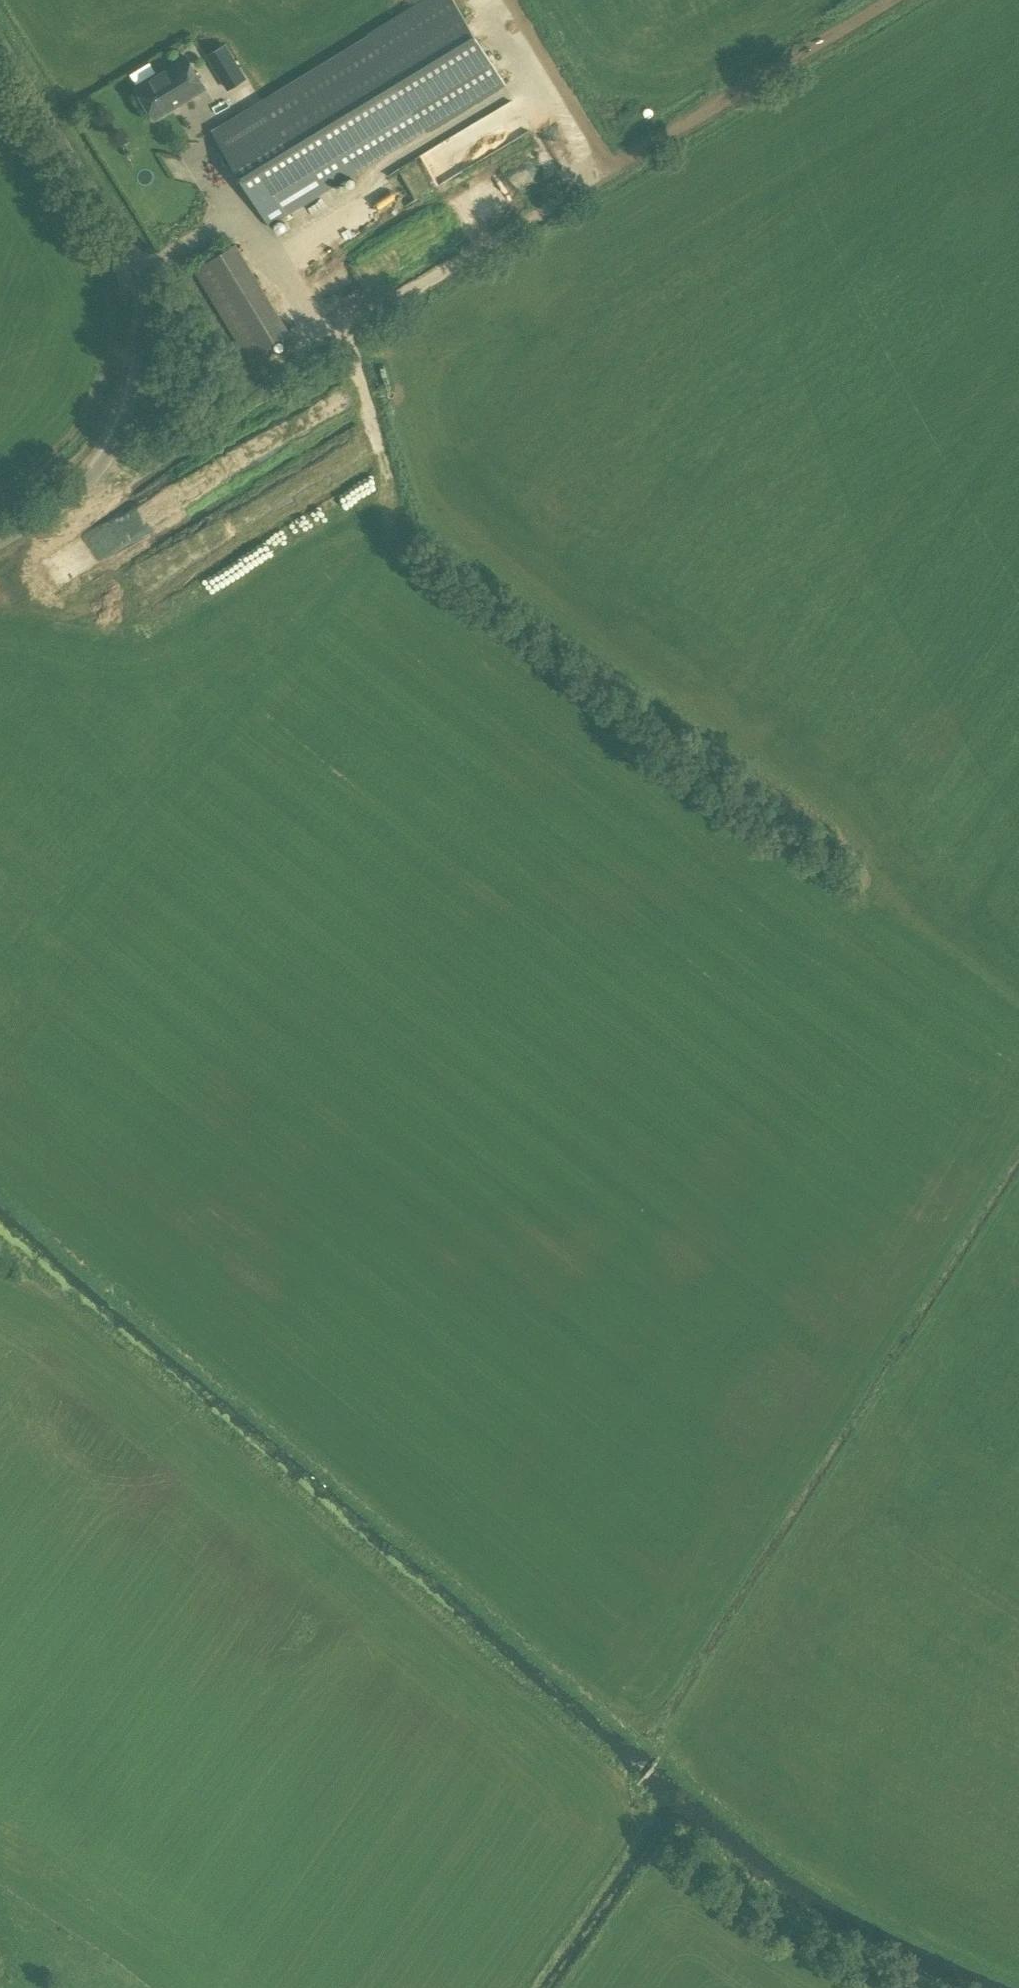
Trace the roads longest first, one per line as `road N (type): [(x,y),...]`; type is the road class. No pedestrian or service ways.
road 1 (unclassified): [(0,538),(82,485),(114,439),(137,369),(143,317),(130,258),(0,41)]

